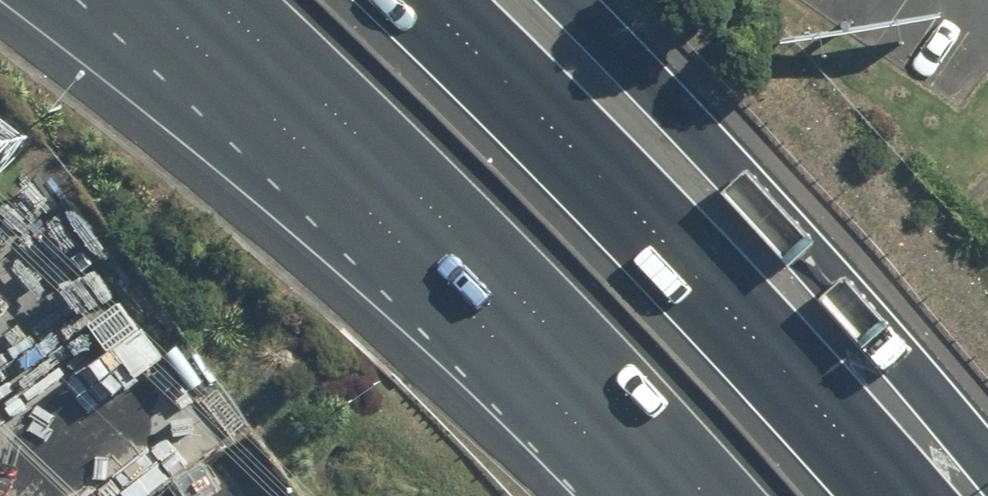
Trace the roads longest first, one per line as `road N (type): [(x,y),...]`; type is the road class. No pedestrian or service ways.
road 1 (motorway): [(648,430),(57,0)]
road 2 (motorway): [(421,0),(724,298),(896,495)]
road 3 (motorway): [(578,0),(779,207),(987,453)]
road 4 (motorway): [(648,430),(218,0)]

